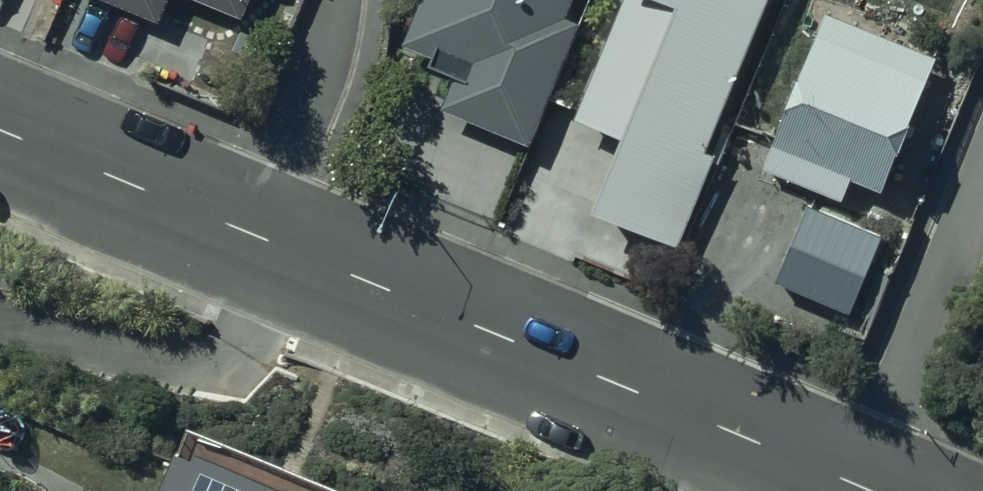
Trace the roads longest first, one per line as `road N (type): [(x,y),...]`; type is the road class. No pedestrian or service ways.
road 1 (tertiary): [(244,231),(865,490)]
road 2 (residential): [(865,490),(982,187)]
road 3 (tertiary): [(0,131),(244,231)]
road 4 (residential): [(339,0),(244,231)]

